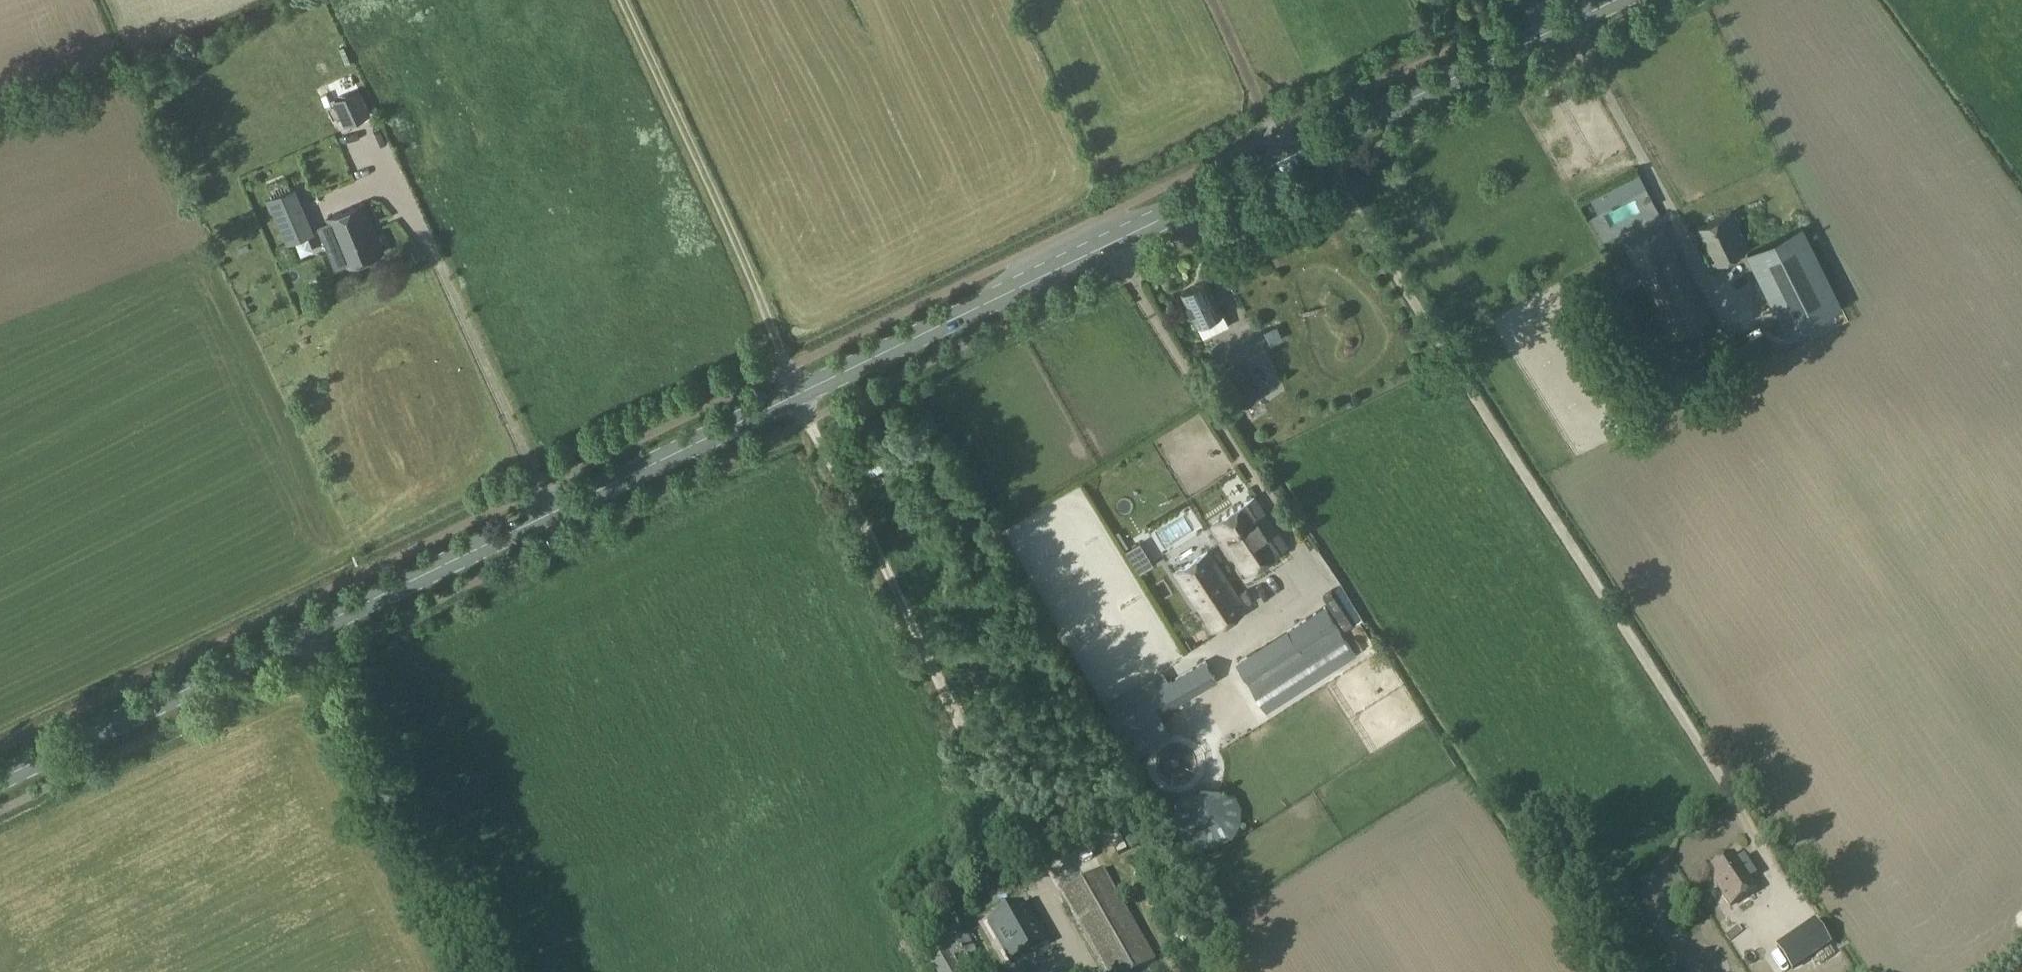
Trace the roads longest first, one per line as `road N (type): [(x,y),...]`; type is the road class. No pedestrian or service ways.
road 1 (secondary): [(0,783),(808,402),(1620,0)]

